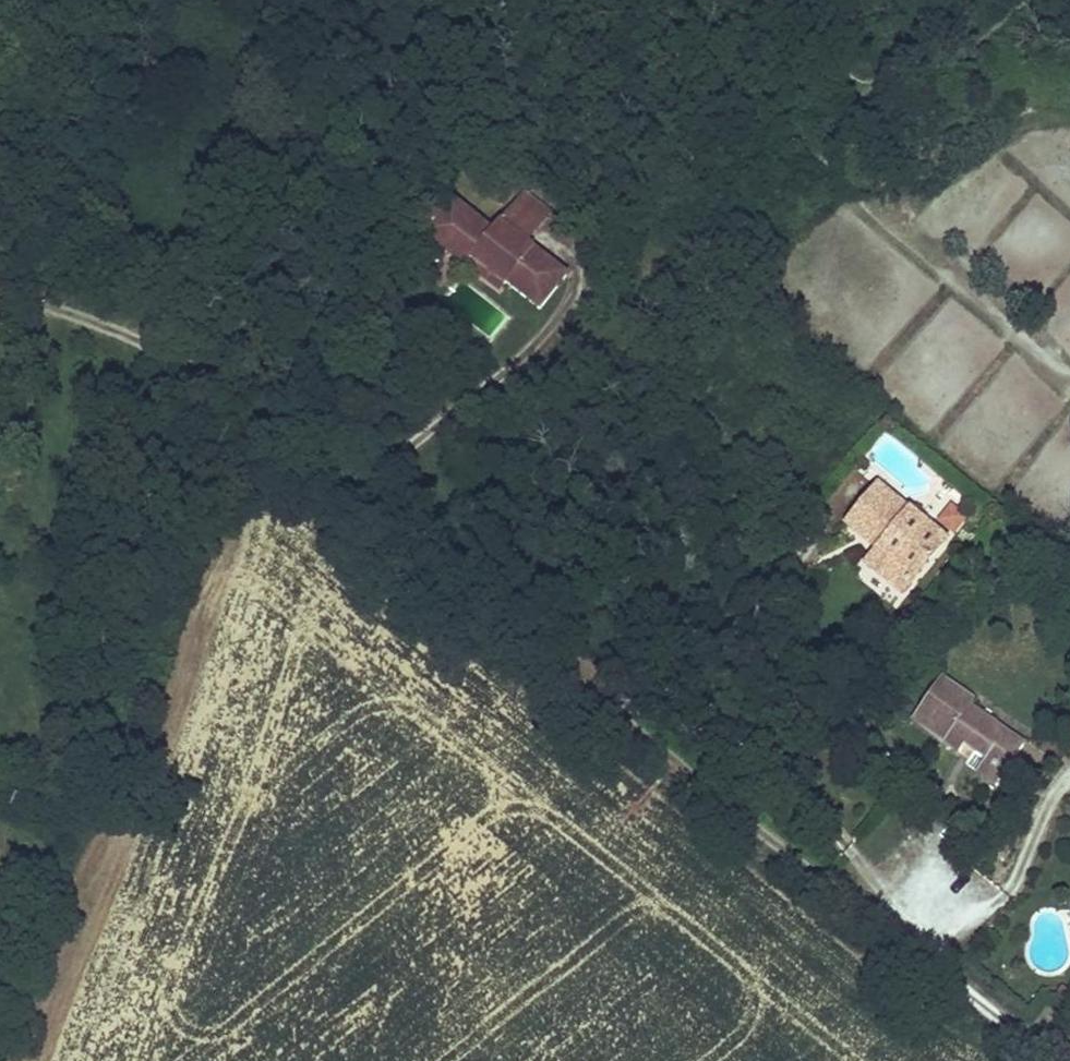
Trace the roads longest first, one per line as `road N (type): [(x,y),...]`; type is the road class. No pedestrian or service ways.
road 1 (residential): [(1,299),(69,314),(146,345),(1051,1060)]
road 2 (track): [(690,32),(750,102),(1069,382)]

